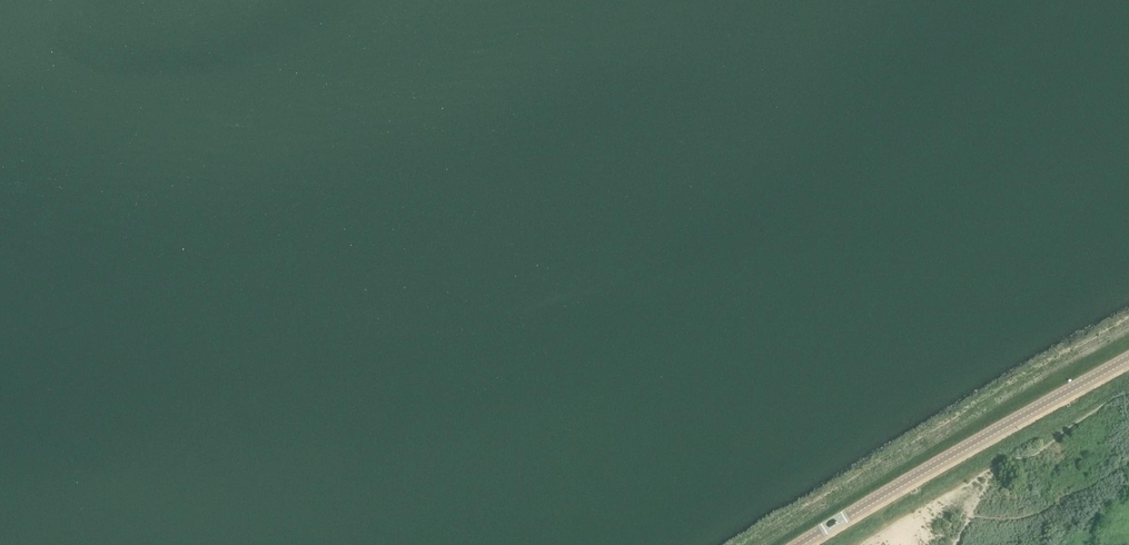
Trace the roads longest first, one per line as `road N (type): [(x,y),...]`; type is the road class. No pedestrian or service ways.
road 1 (tertiary): [(796,544),(1128,357)]

